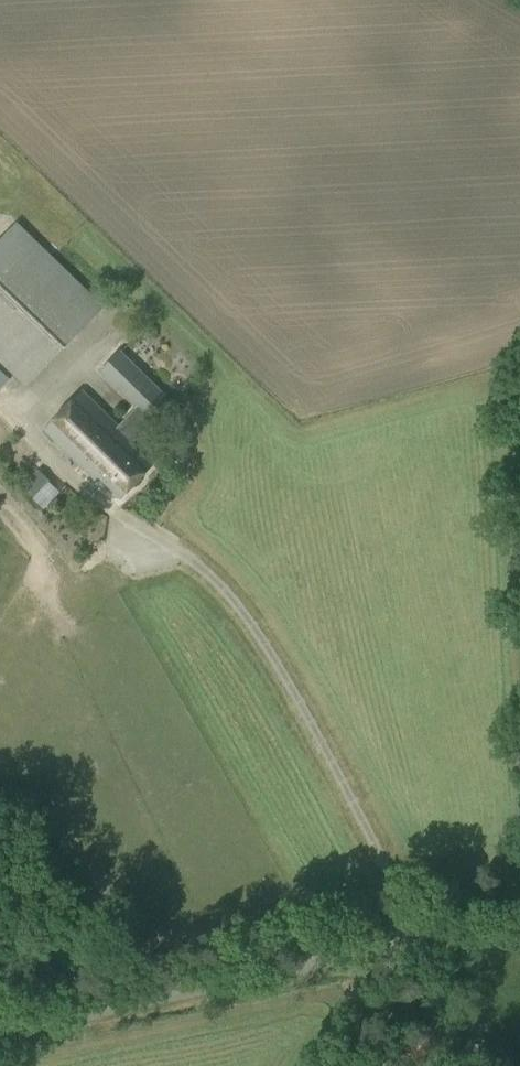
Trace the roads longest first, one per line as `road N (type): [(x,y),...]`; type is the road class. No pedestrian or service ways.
road 1 (unclassified): [(0,1032),(427,941)]
road 2 (unclassified): [(492,1065),(427,941)]

